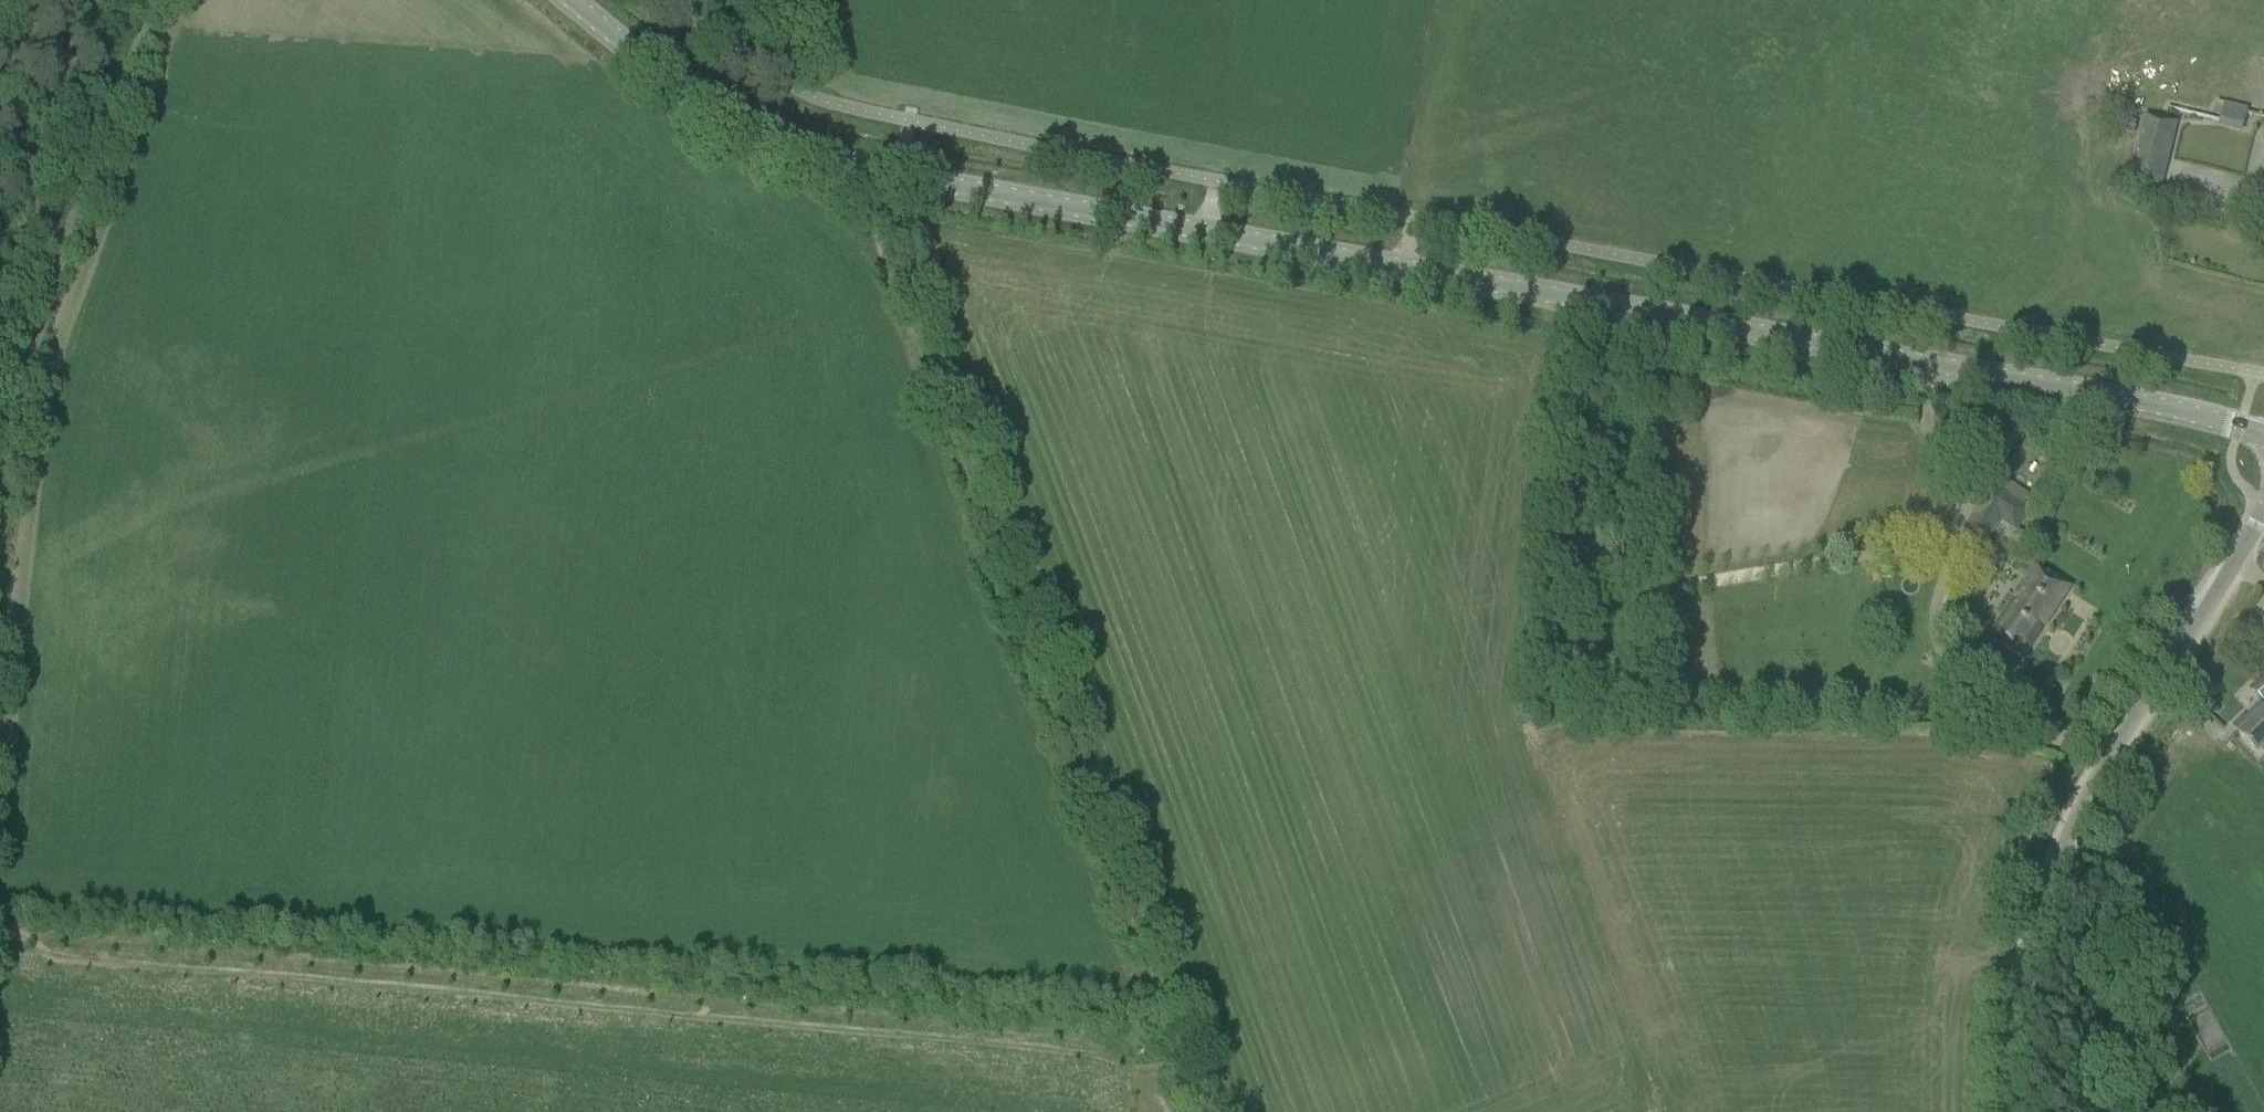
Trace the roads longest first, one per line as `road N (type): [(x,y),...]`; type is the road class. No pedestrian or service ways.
road 1 (tertiary): [(2263,438),(2201,418),(981,191),(843,156),(732,107),(572,0)]
road 2 (unclassified): [(2010,1111),(2005,1053),(2044,875),(2086,777),(2263,509)]
road 3 (track): [(0,482),(51,281),(156,0)]

